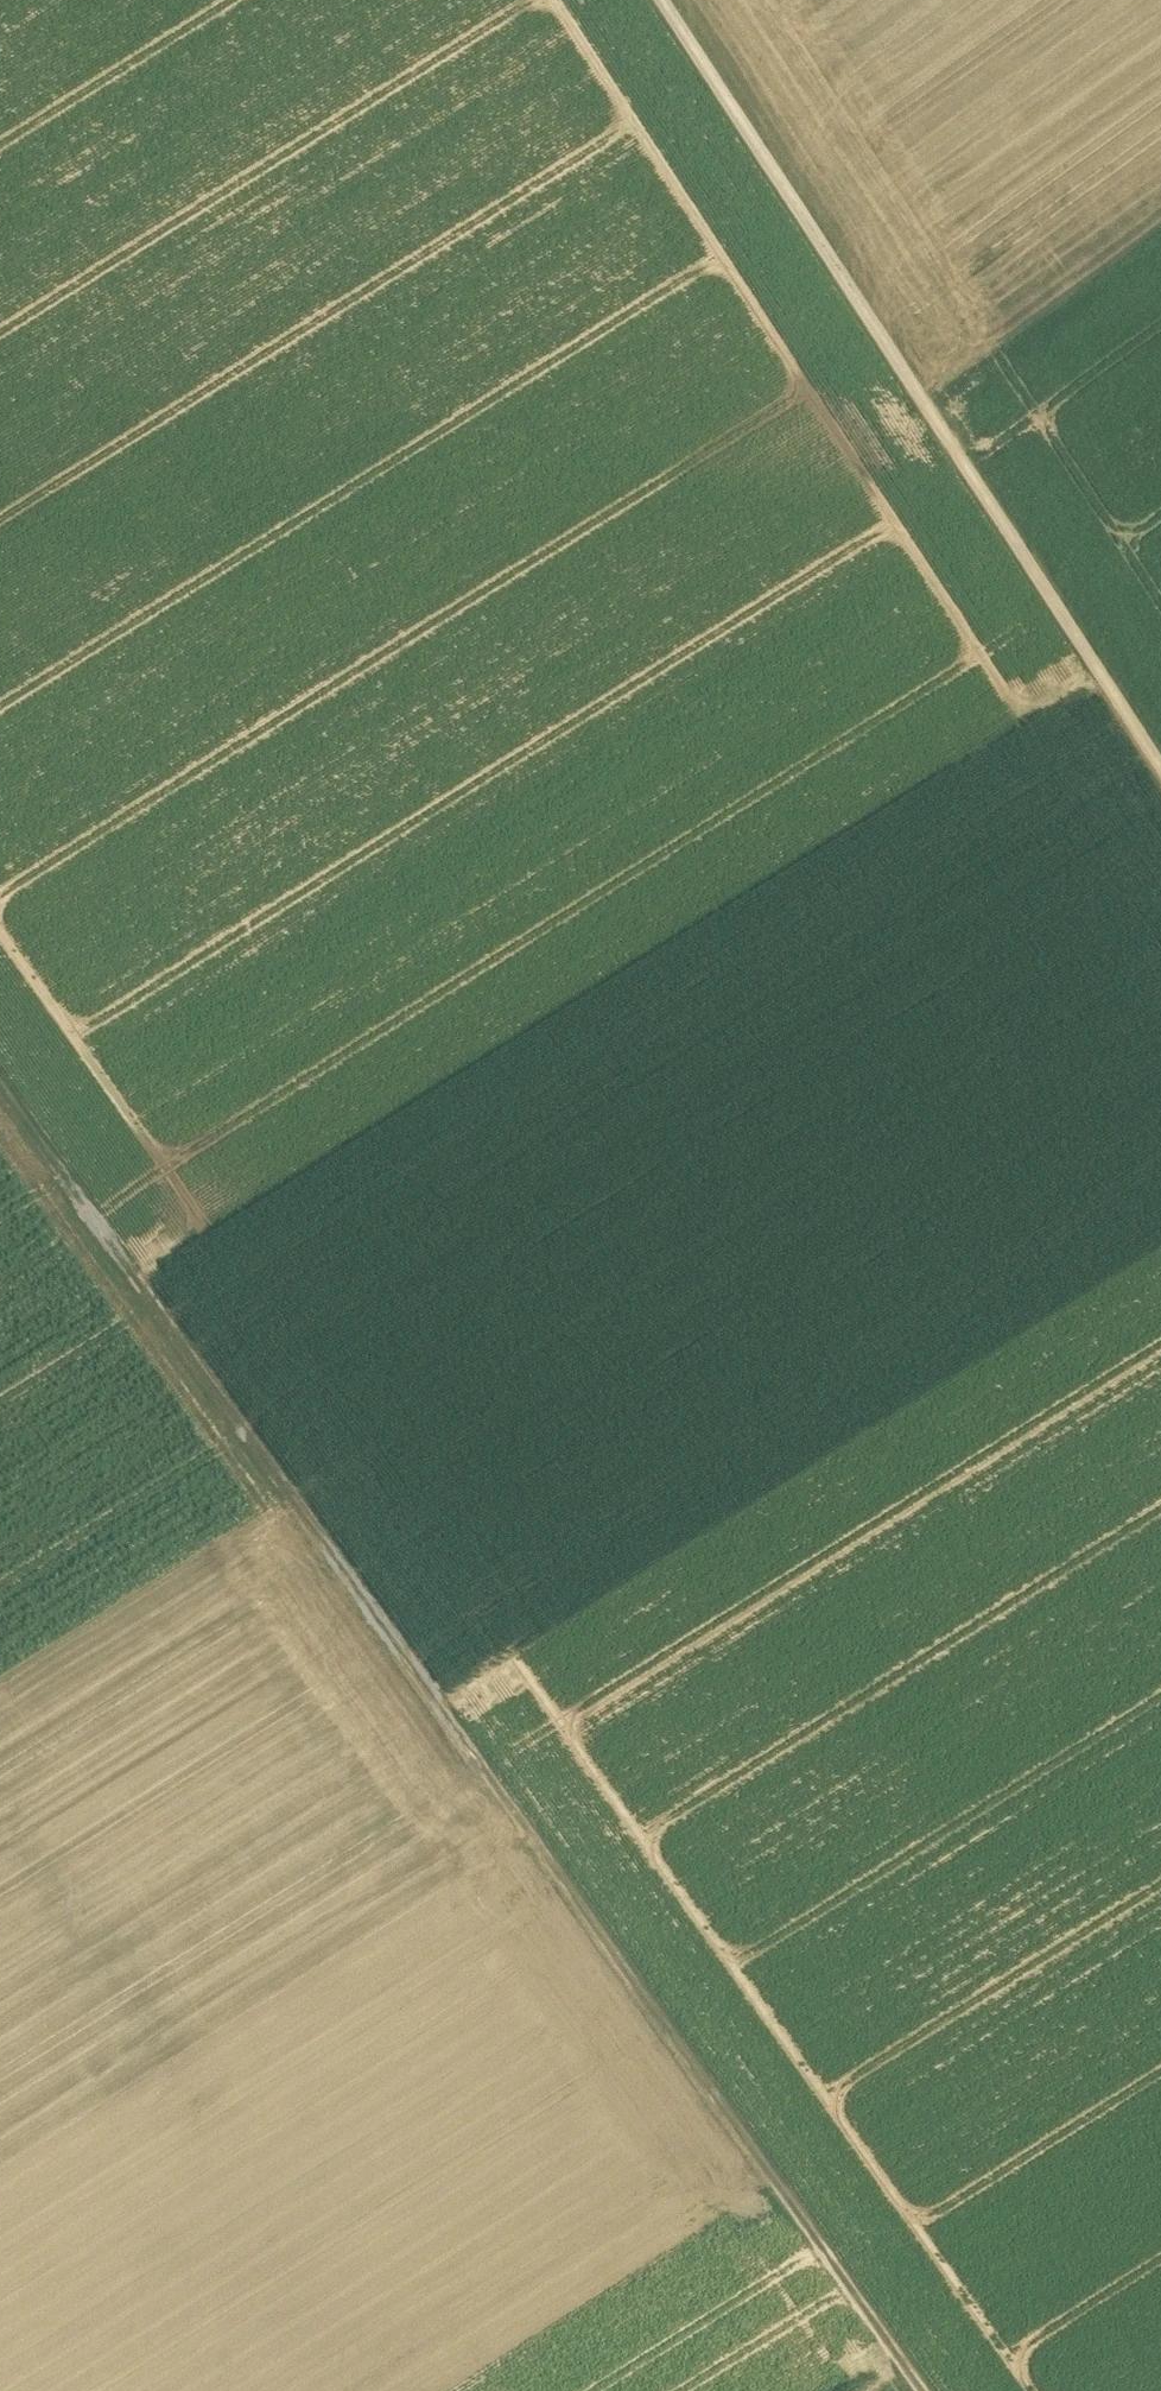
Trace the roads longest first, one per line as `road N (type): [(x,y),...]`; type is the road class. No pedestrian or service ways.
road 1 (track): [(923,2390),(0,1083)]
road 2 (track): [(666,0),(1160,760)]

